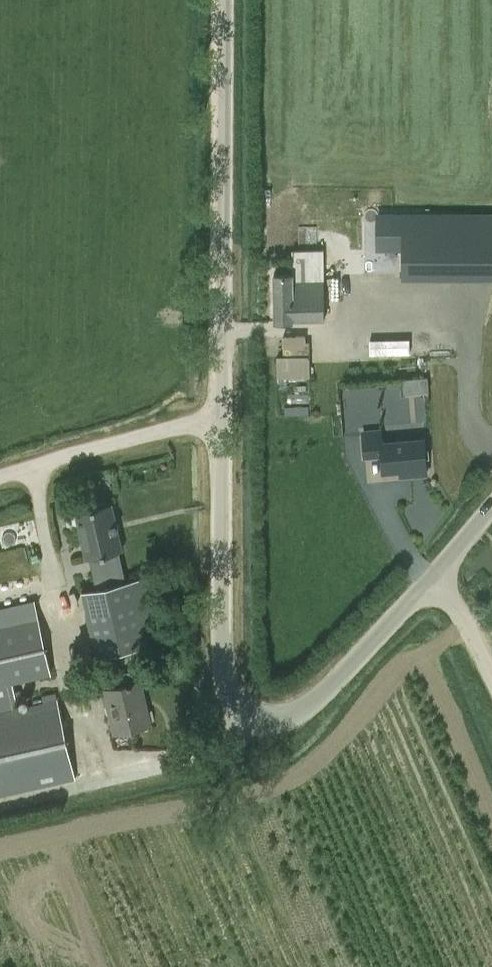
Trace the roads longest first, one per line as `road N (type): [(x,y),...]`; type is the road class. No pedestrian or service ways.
road 1 (unclassified): [(430,583),(295,715),(250,714),(231,700),(219,650),(225,0)]
road 2 (unclassified): [(491,684),(461,614),(430,583)]

